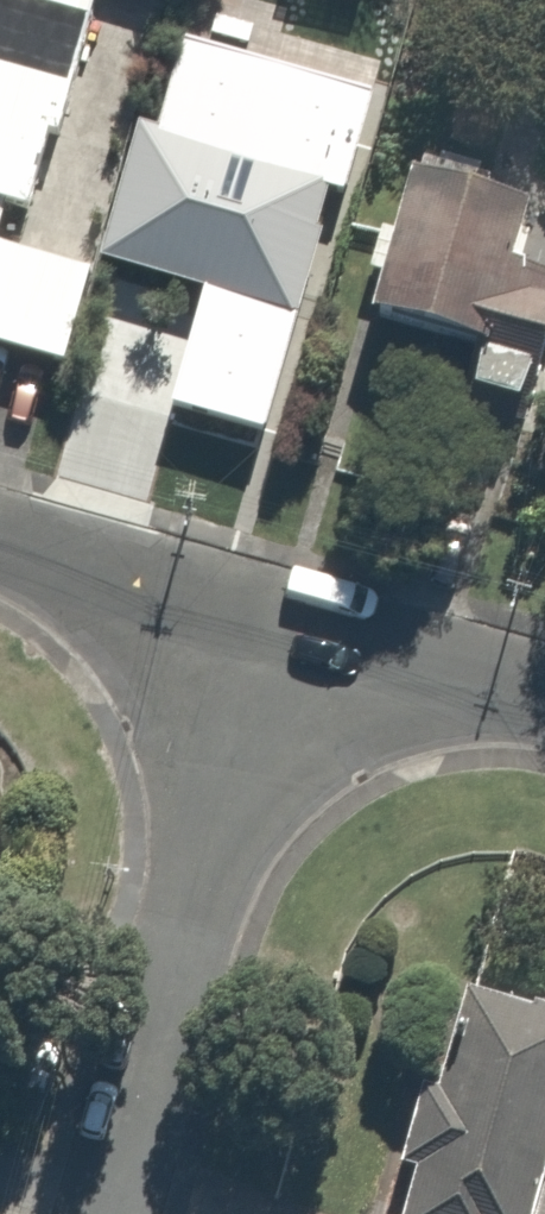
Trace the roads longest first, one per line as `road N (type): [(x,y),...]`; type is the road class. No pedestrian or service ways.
road 1 (residential): [(92,1213),(254,632)]
road 2 (residential): [(544,713),(254,632)]
road 3 (residential): [(254,632),(0,561)]

